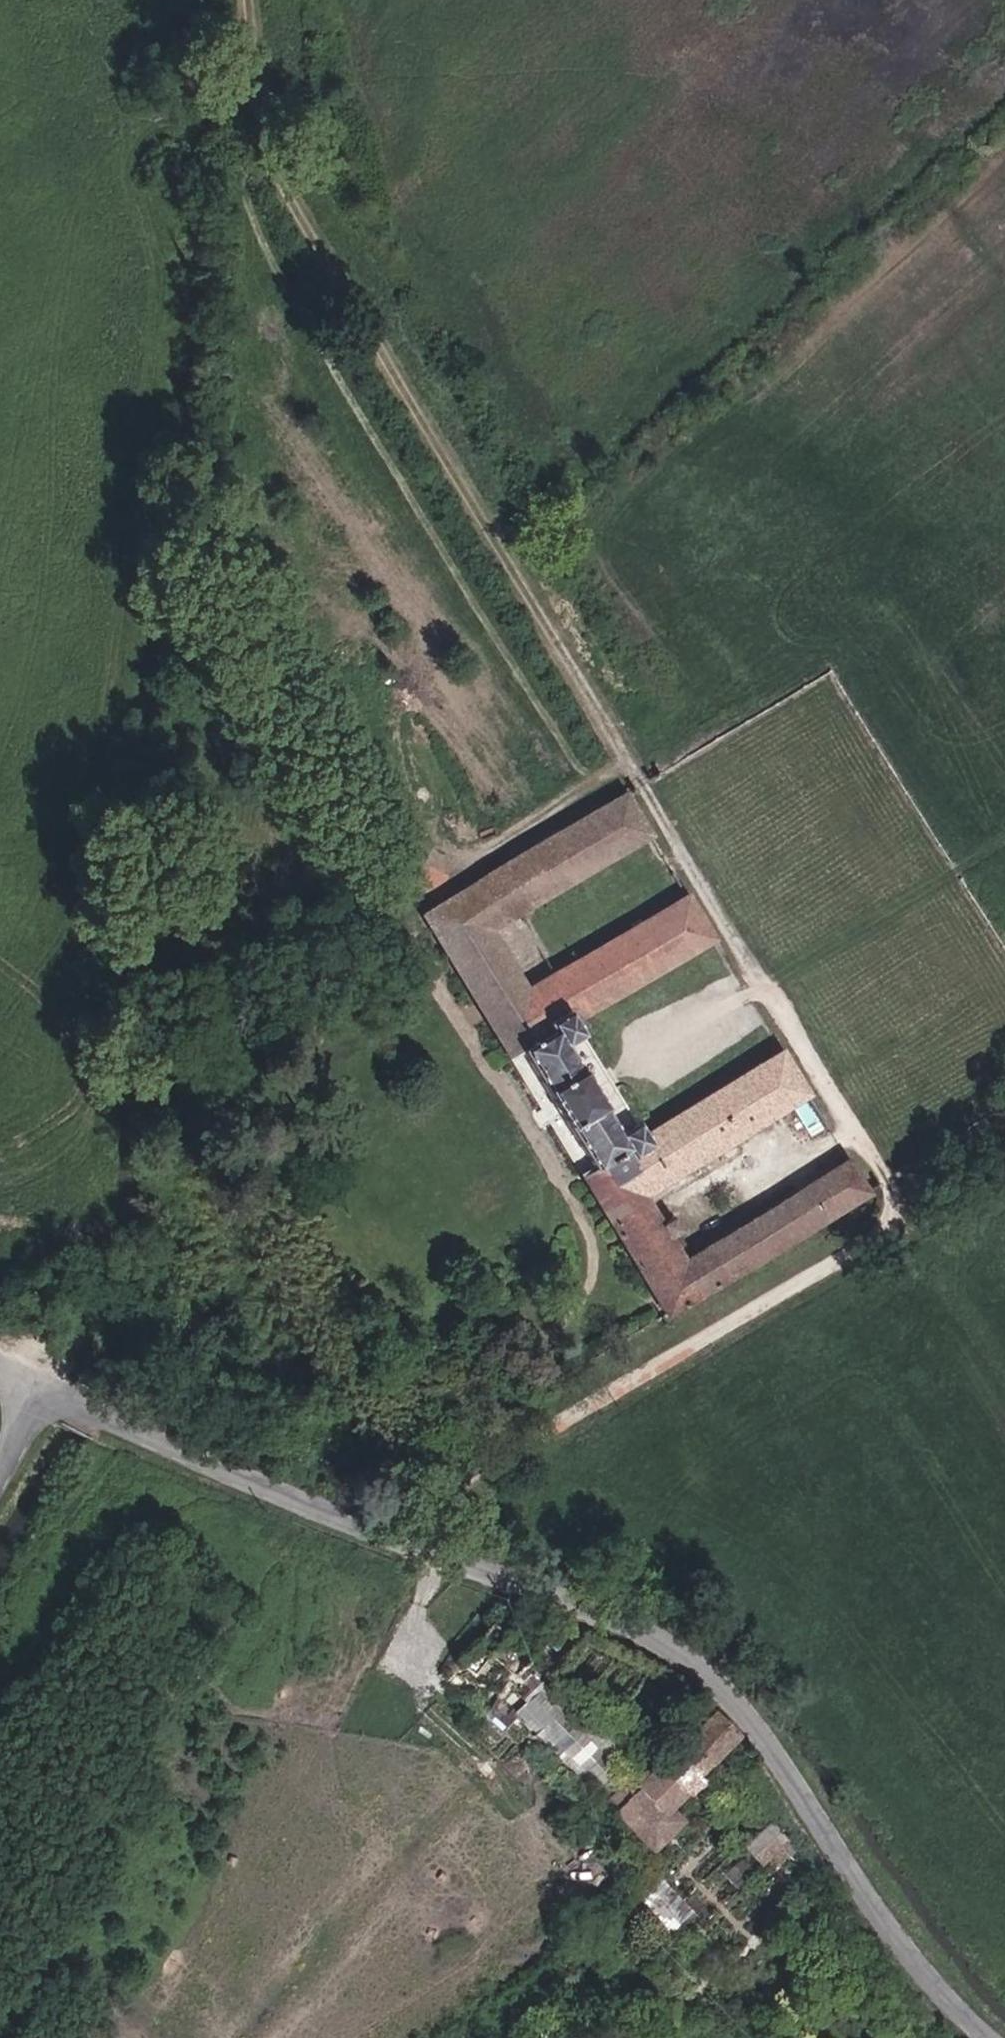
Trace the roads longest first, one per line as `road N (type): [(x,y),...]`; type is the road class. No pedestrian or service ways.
road 1 (tertiary): [(36,1391),(651,1634),(721,1677),(862,1888),(992,2037)]

